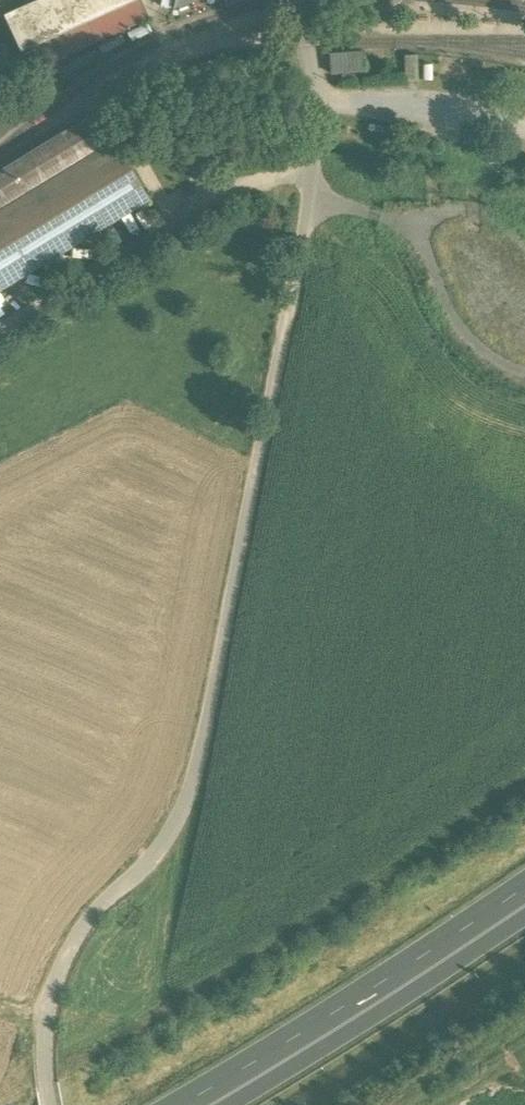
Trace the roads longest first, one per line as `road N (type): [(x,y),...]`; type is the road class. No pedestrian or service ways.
road 1 (track): [(52,1104),(48,1017),(62,964),(97,908),(160,849),(194,783),(308,204),(315,99)]
road 2 (trunk): [(200,1104),(524,899)]
road 3 (track): [(312,161),(148,244),(0,335)]

